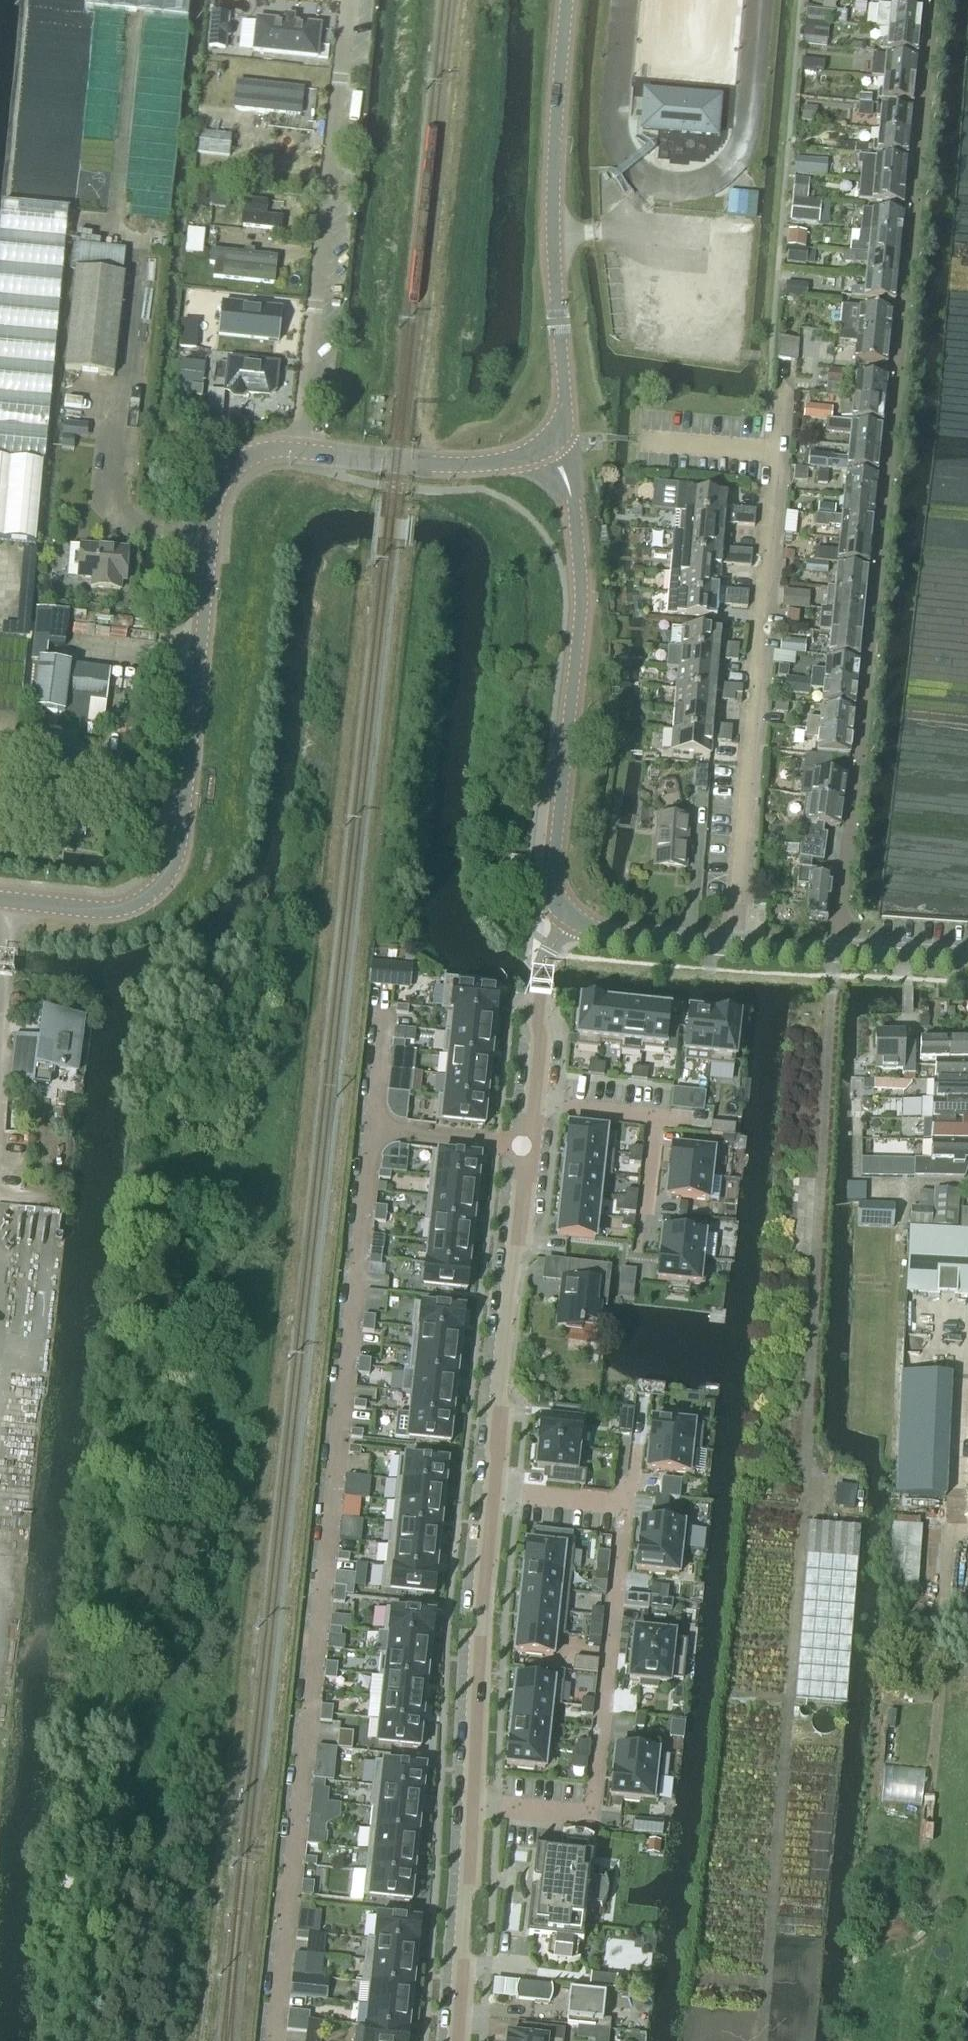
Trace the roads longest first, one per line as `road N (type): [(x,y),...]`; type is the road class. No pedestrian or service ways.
road 1 (tertiary): [(452,2040),(498,1362),(547,947),(563,912)]
road 2 (track): [(758,2040),(834,953)]
road 3 (residential): [(834,953),(929,0)]
road 4 (unclassified): [(0,904),(124,908),(154,894),(179,857),(215,517),(233,478),(262,455),(299,452)]
road 5 (residential): [(736,945),(781,399)]
road 6 (tertiary): [(567,462),(550,218),(568,0)]
road 7 (unclassified): [(299,452),(347,0)]
road 8 (tertiary): [(563,912),(555,888),(582,596),(567,462)]
road 9 (unclassified): [(299,452),(443,466),(567,462)]
road 10 (tertiary): [(563,912),(580,928),(736,945)]
road 11 (tertiary): [(834,953),(967,961)]

